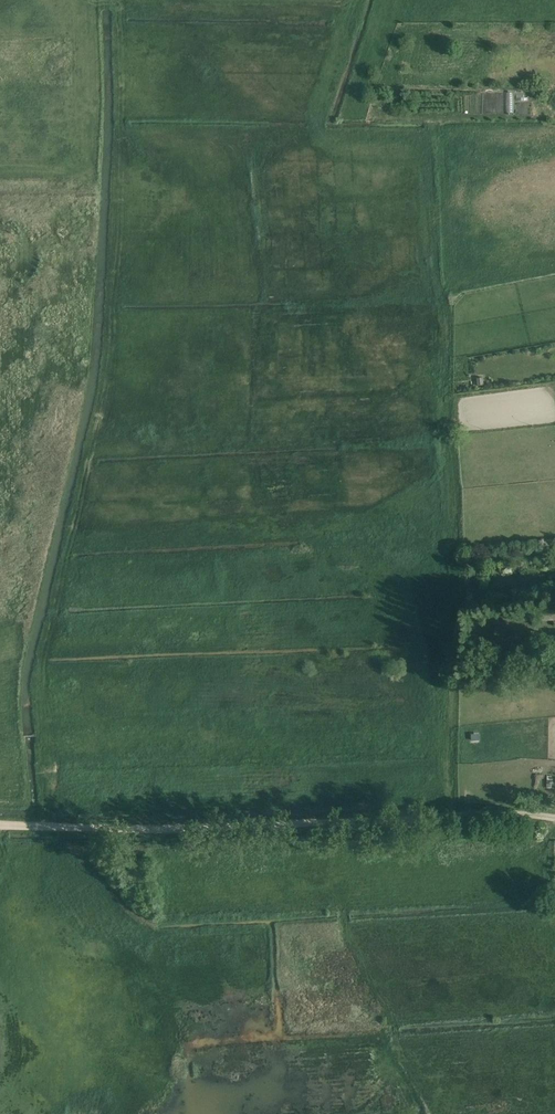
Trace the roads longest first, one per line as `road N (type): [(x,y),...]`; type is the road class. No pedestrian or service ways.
road 1 (track): [(0,830),(193,830),(476,813),(554,819)]

